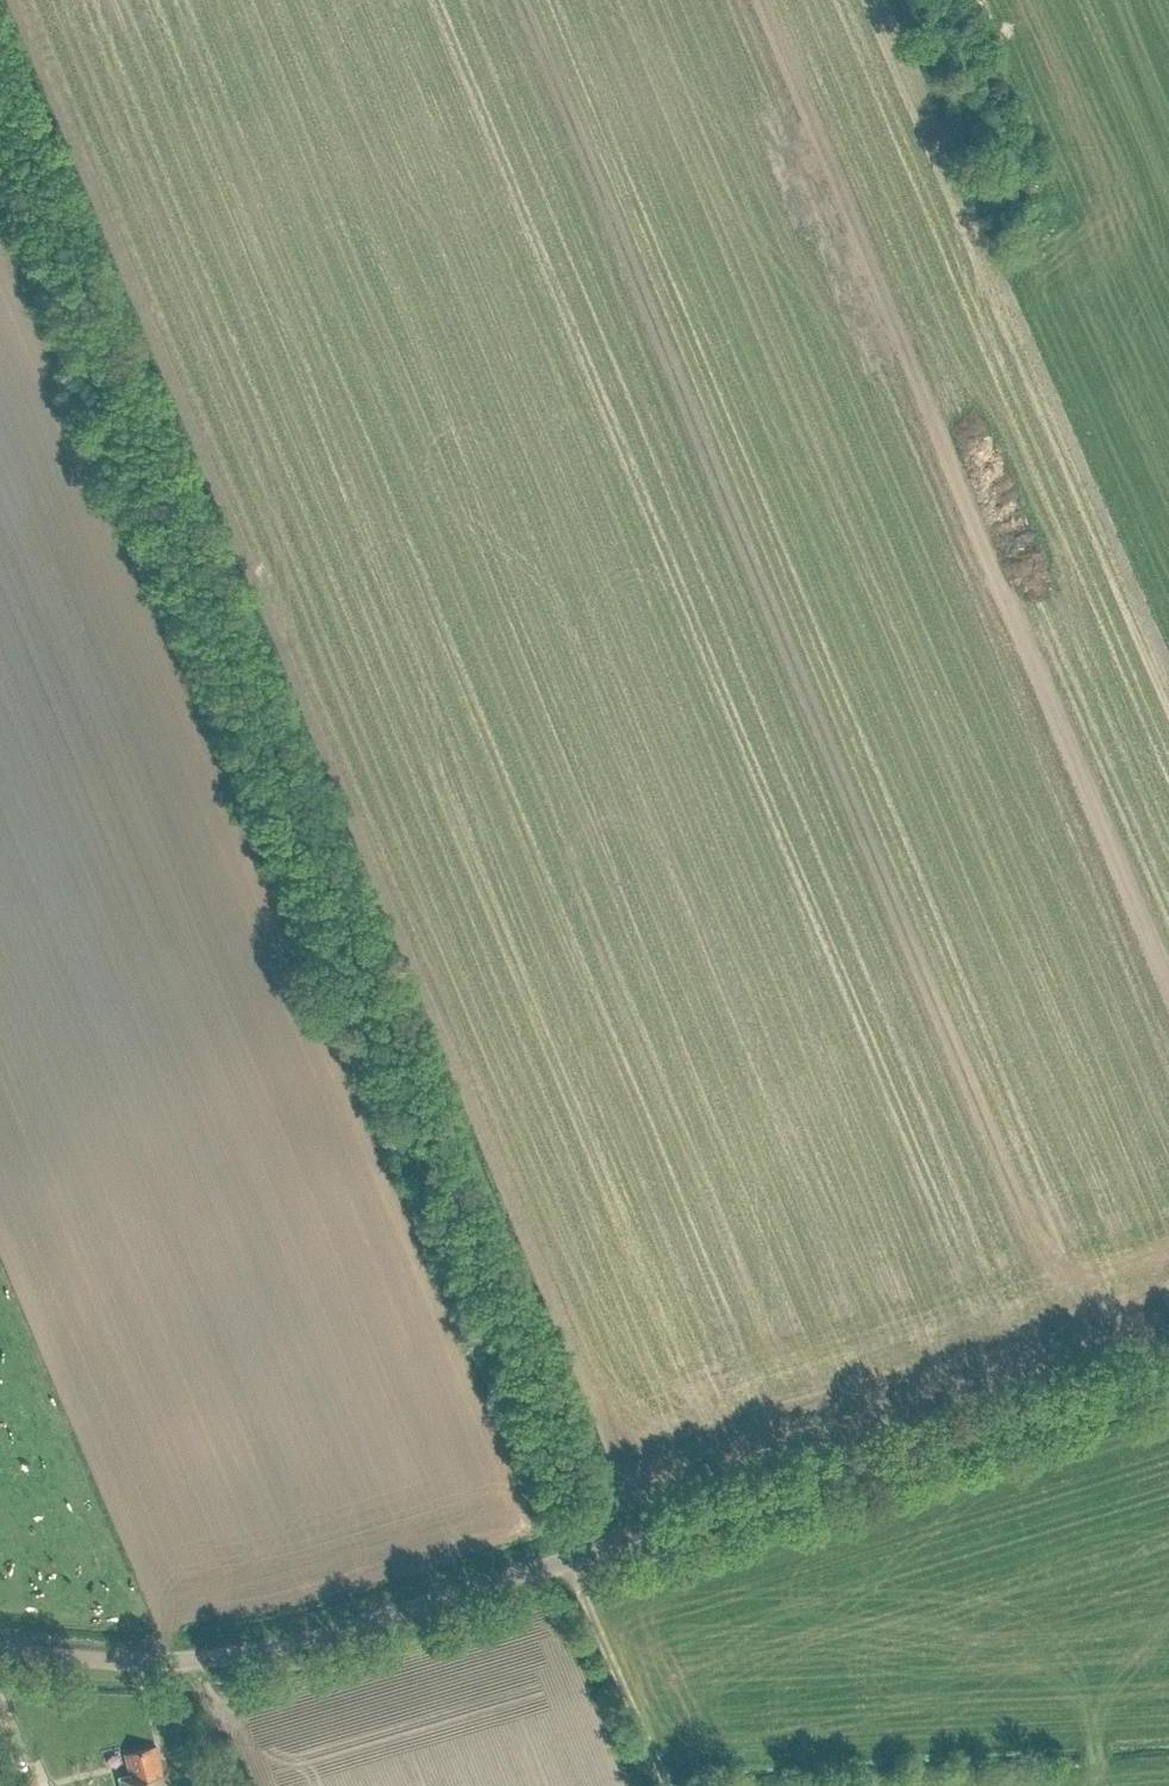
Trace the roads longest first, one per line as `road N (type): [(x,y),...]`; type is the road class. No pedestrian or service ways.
road 1 (unclassified): [(1168,1373),(295,1642),(158,1661),(0,1647)]

